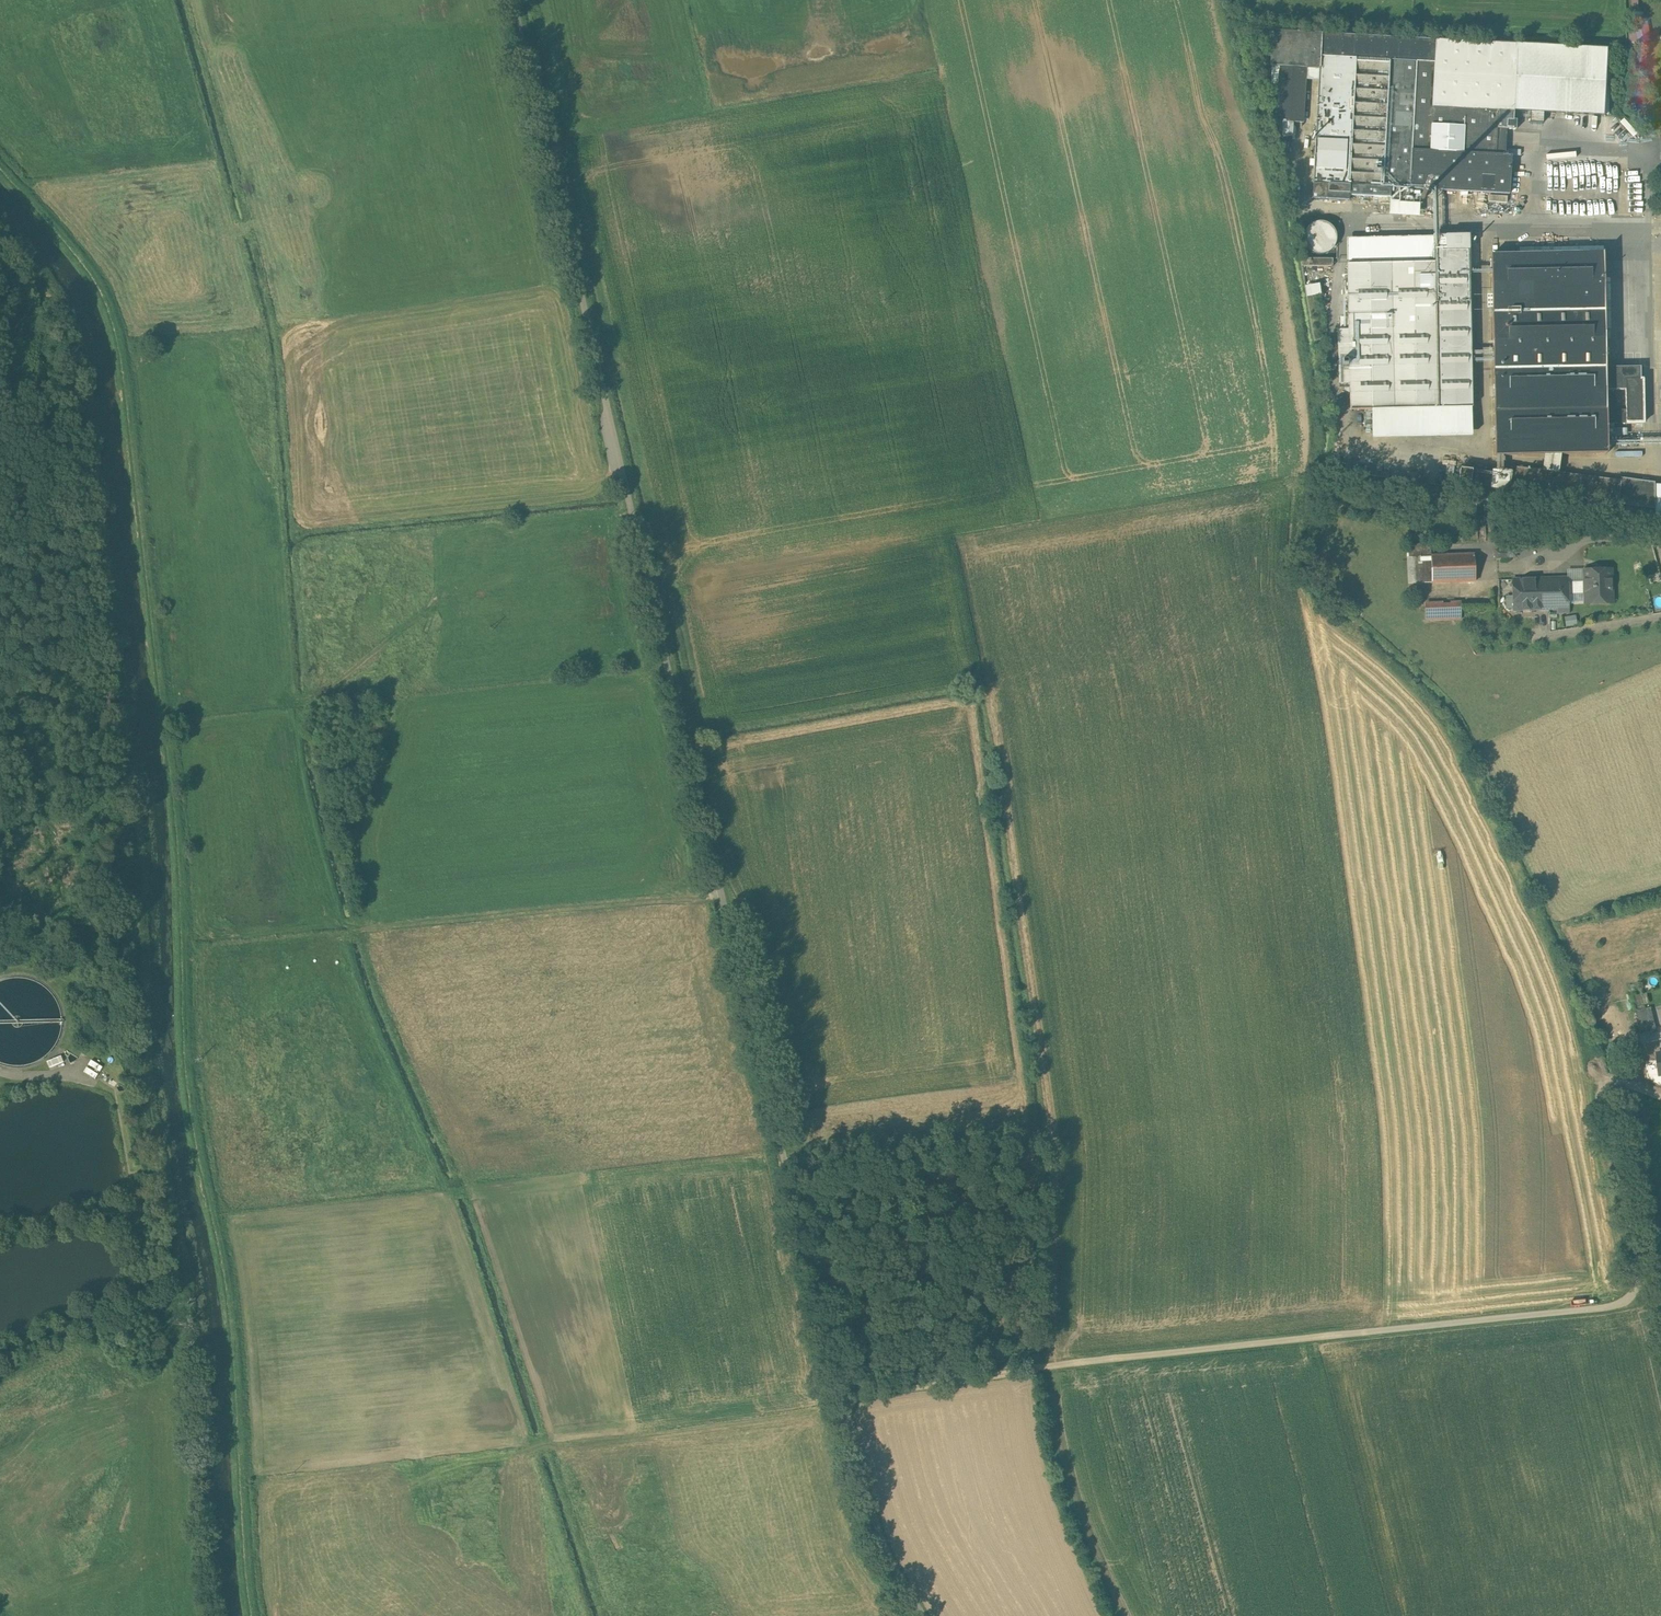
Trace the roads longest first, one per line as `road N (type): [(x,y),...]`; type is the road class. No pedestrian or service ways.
road 1 (track): [(923,1615),(871,1504),(843,1400),(509,0)]
road 2 (track): [(843,1400),(1031,1368),(1620,1304),(1640,1277),(1602,1084),(1619,1081)]
road 3 (track): [(720,895),(358,929)]

